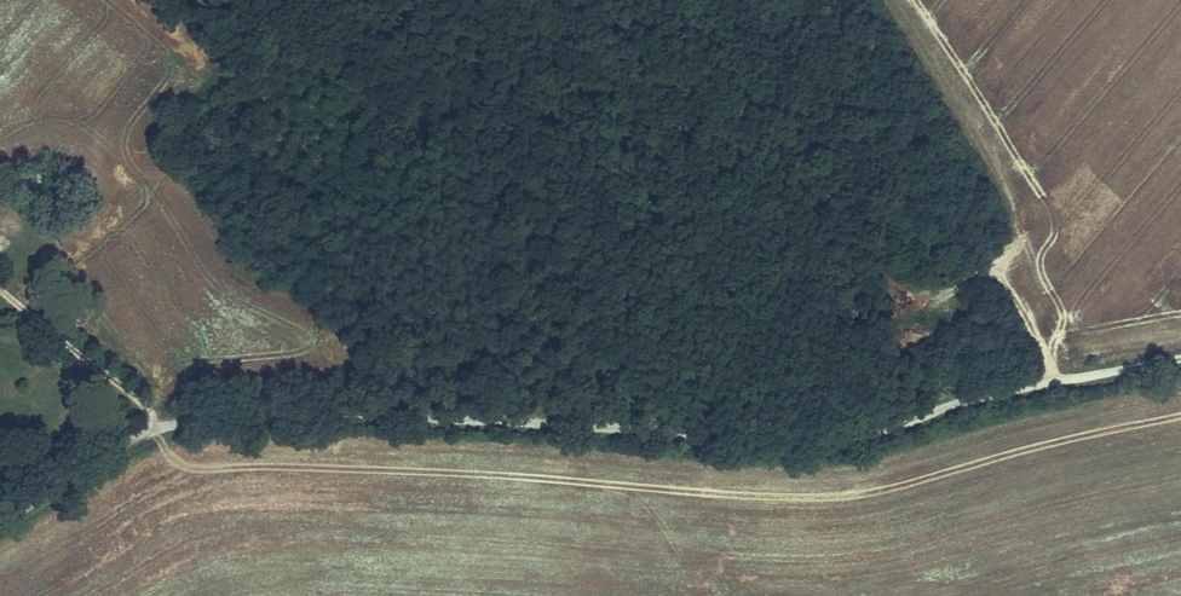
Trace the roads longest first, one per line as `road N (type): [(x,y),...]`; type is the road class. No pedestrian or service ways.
road 1 (track): [(382,414),(727,433),(877,431),(955,402),(1180,359)]
road 2 (track): [(1004,278),(1010,220),(1003,204),(885,0)]
road 3 (track): [(170,425),(259,410),(382,414)]
road 4 (track): [(1048,384),(1026,311),(1004,278),(982,275),(938,295)]

